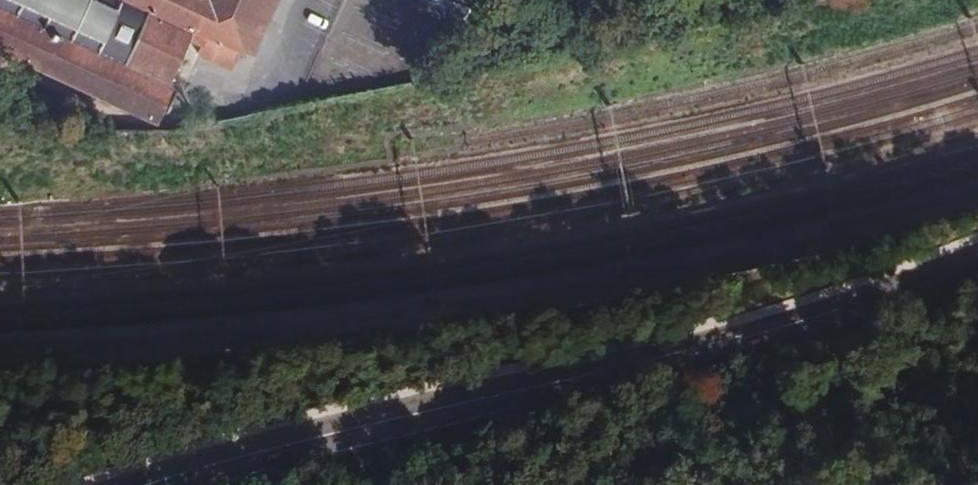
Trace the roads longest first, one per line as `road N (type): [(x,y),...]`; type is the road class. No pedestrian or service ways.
road 1 (tertiary): [(151,484),(695,355),(977,259)]

